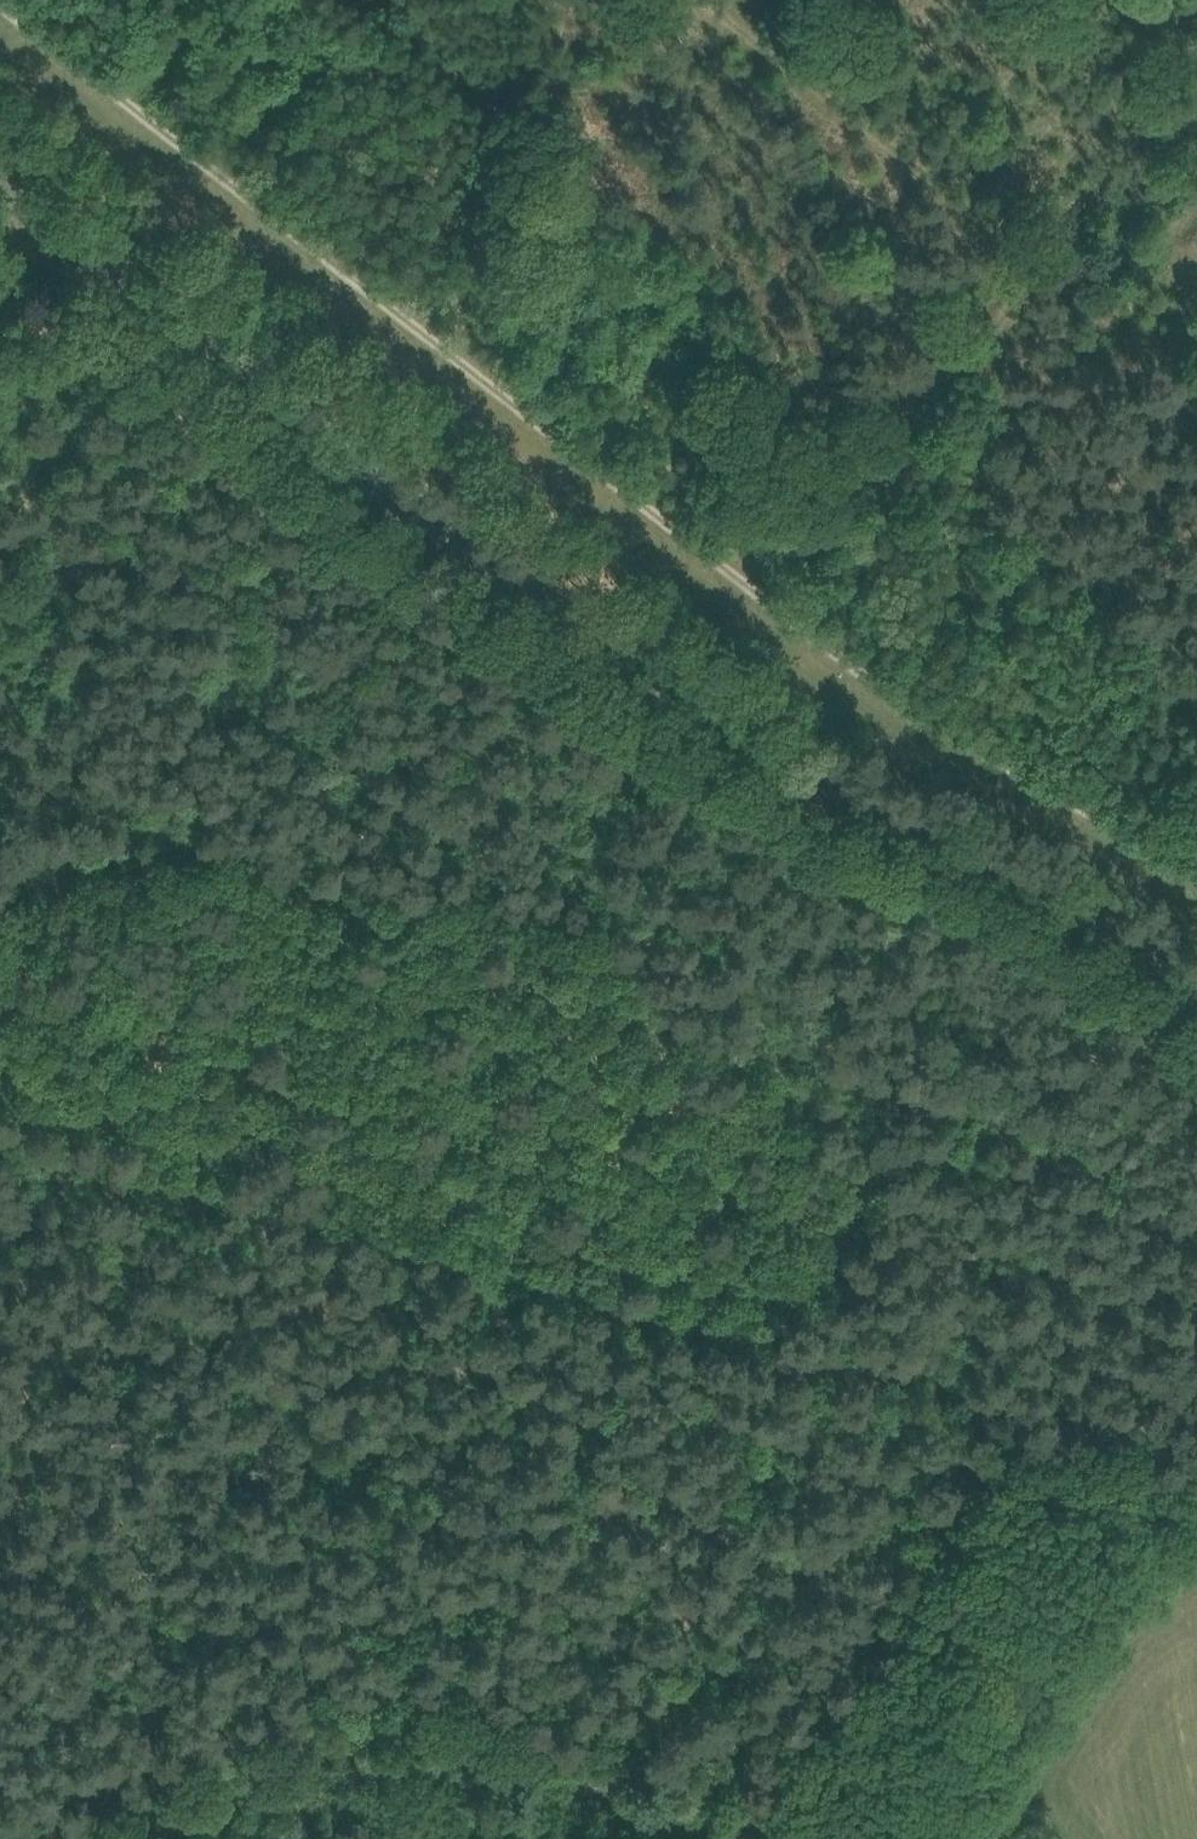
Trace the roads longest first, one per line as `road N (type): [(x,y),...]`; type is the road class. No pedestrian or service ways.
road 1 (tertiary): [(0,179),(597,644),(791,766),(1138,943),(1196,986)]

